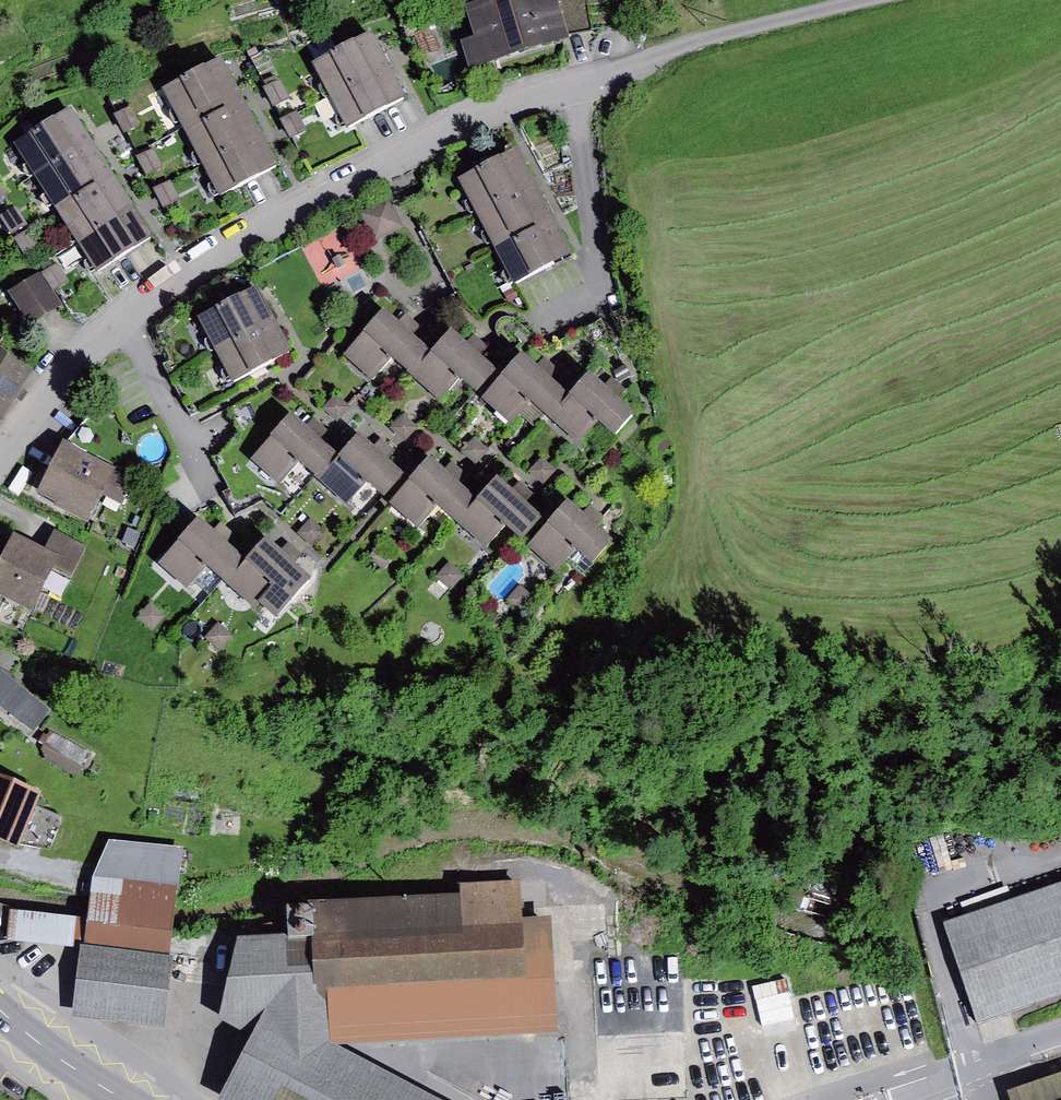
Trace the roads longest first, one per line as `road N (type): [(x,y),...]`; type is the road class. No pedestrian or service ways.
road 1 (residential): [(0,464),(81,362),(121,324),(181,279),(379,169),(505,108),(689,42),(864,0)]
road 2 (secondary): [(124,1099),(0,1010)]

